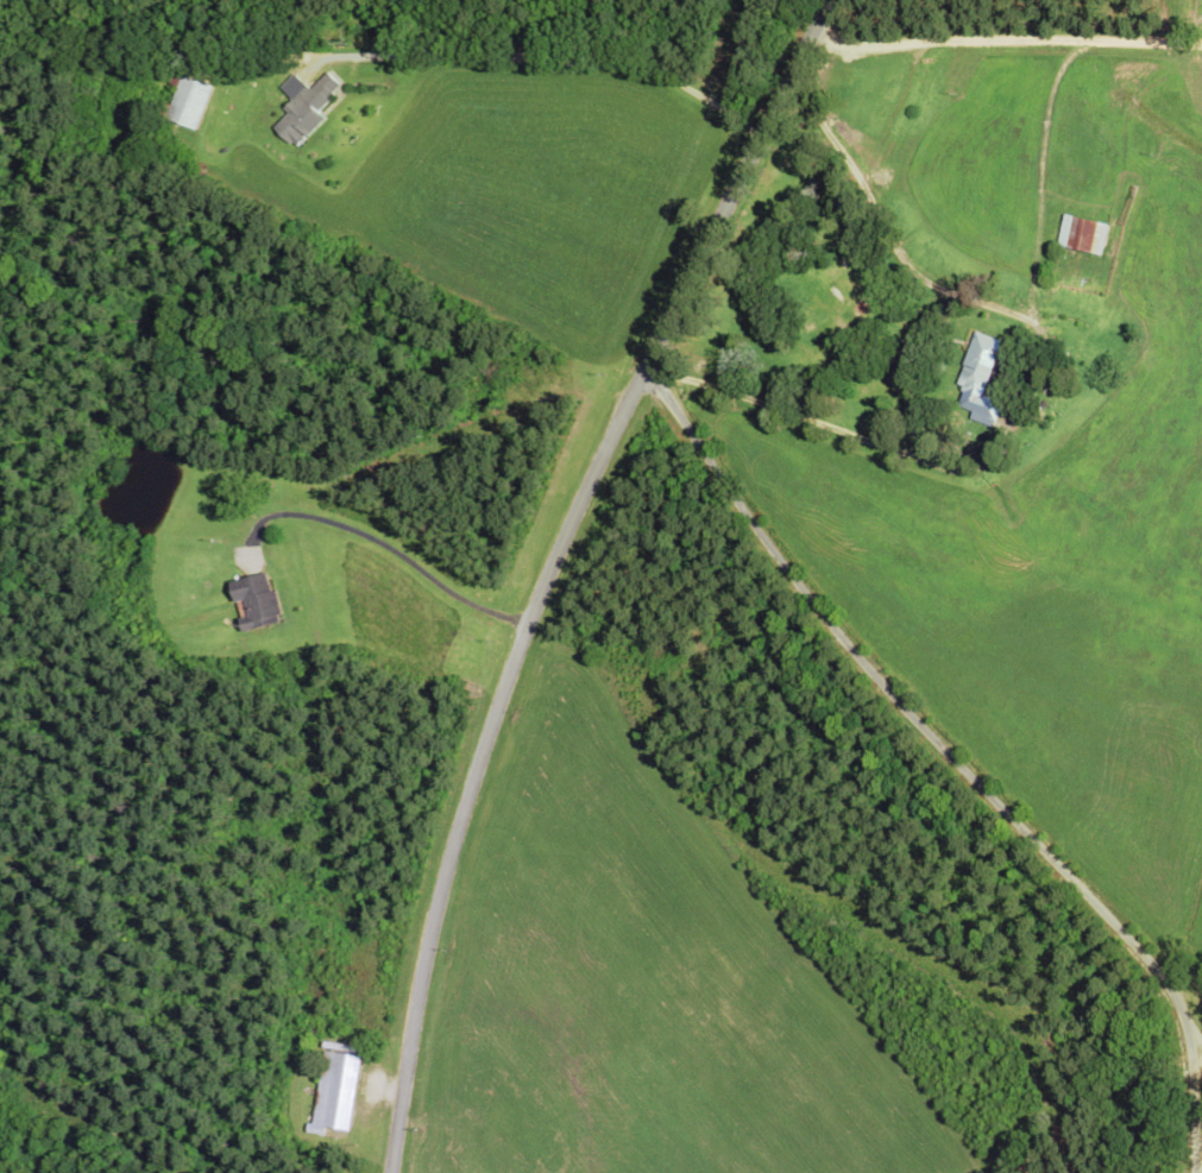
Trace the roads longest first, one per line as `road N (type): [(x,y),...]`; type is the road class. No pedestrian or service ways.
road 1 (residential): [(387,1172),(429,925),(495,706),(579,500),(827,0)]
road 2 (residential): [(1191,1172),(1184,1027),(1165,985),(813,612),(642,370)]
road 3 (residential): [(1201,45),(862,46),(836,43),(814,26)]

